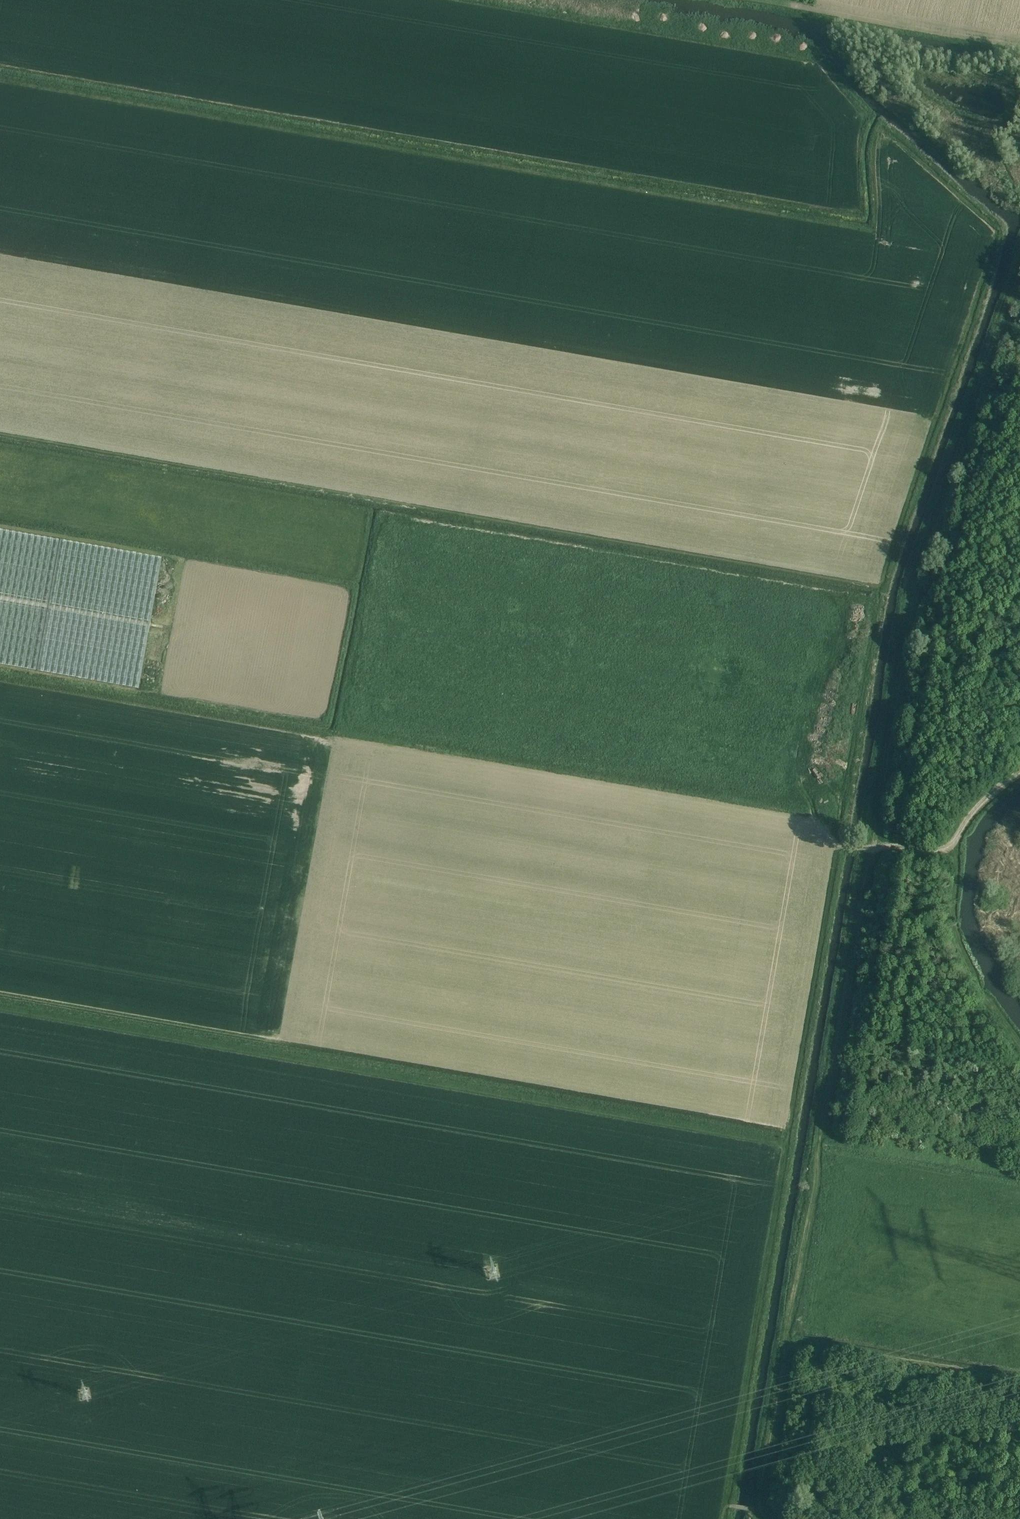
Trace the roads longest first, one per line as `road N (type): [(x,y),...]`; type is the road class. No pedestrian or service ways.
road 1 (track): [(1000,342),(906,618),(872,850)]
road 2 (track): [(790,1339),(1019,1380)]

